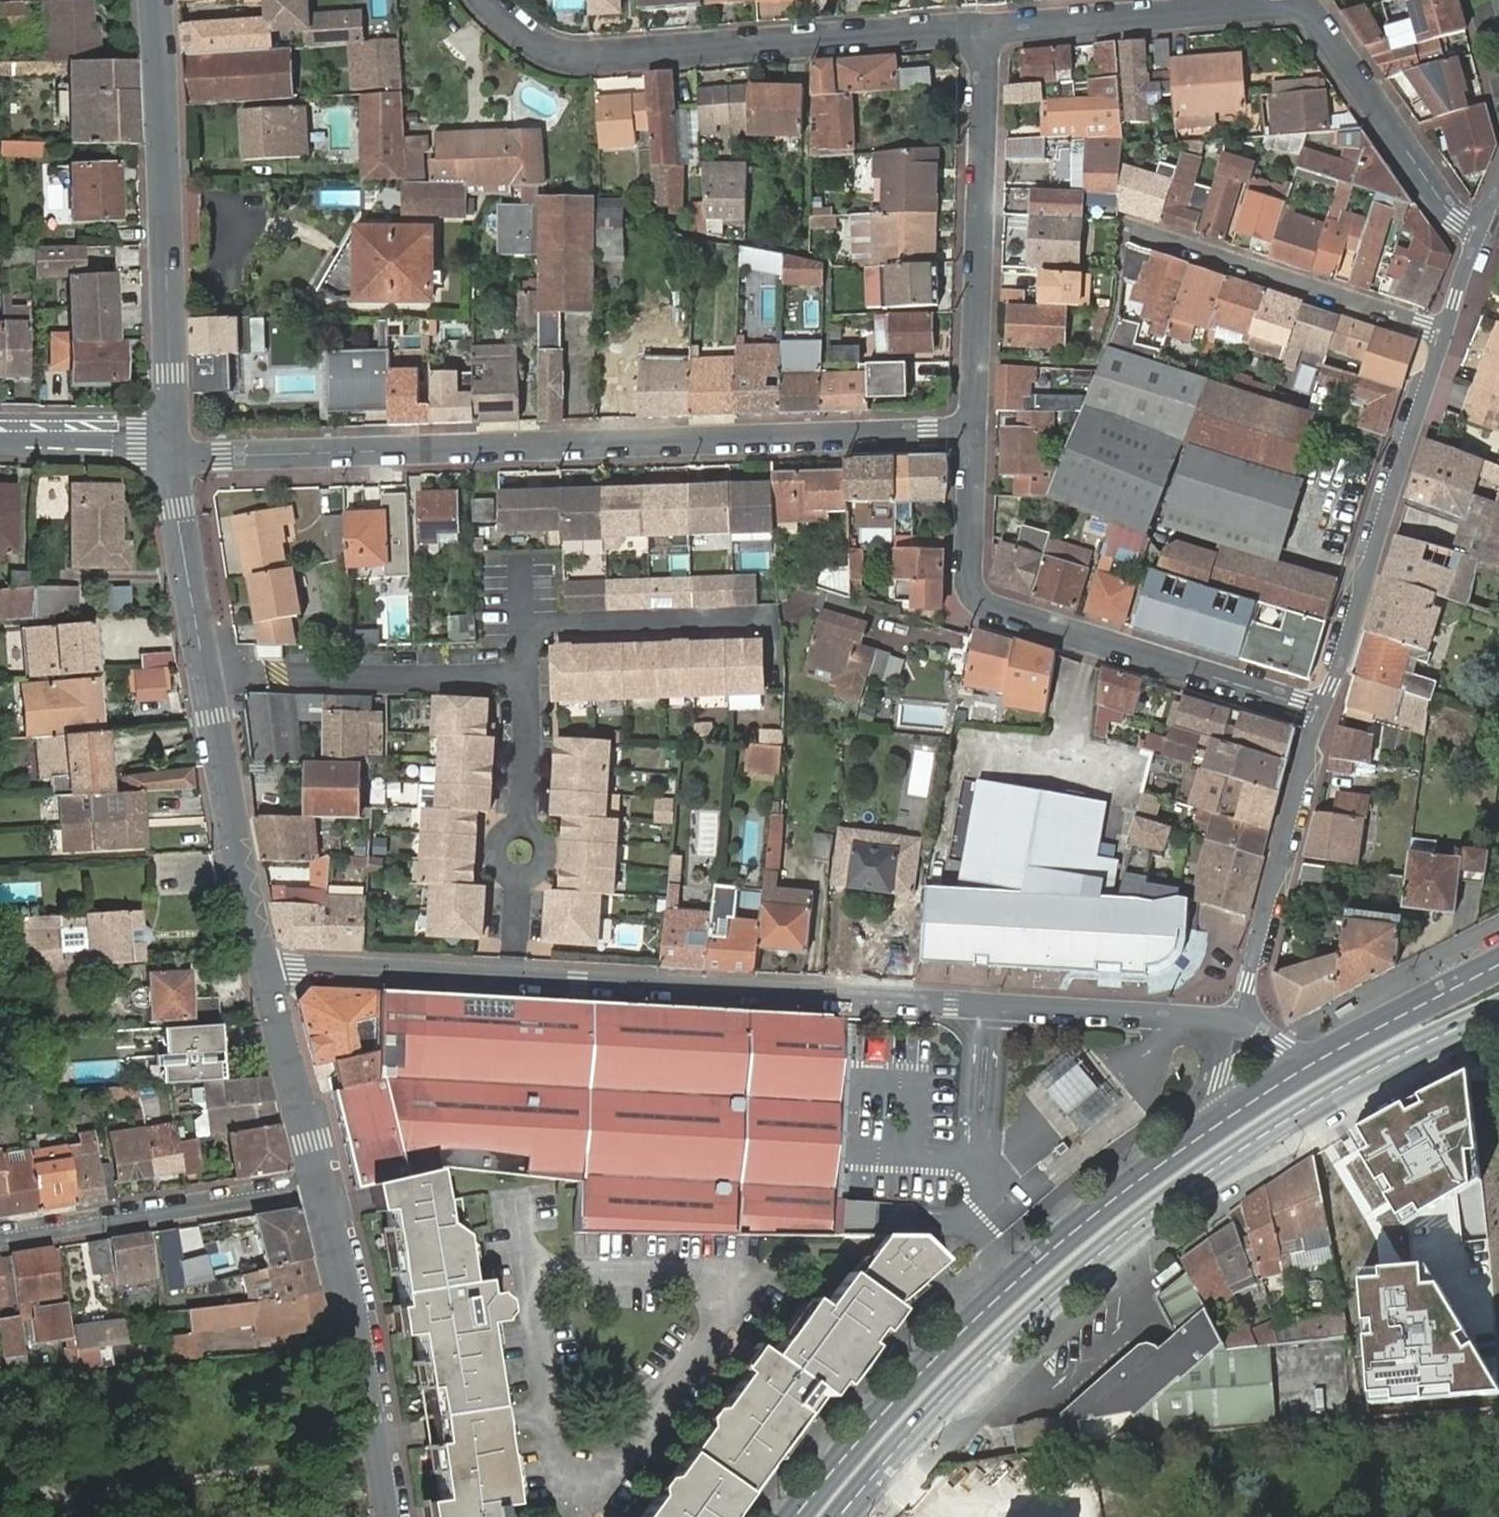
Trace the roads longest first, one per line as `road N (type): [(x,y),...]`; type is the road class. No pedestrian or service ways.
road 1 (residential): [(1238,1018),(268,962)]
road 2 (primary): [(843,1516),(987,1357),(1123,1238),(1323,1098),(1498,1012)]
road 3 (residential): [(172,445),(223,456),(973,430)]
road 4 (residential): [(1476,243),(1440,204),(1316,23),(1293,7),(986,31)]
road 5 (primary): [(1210,1128),(1039,1259),(794,1516)]
road 6 (residential): [(973,430),(971,570),(976,592),(1002,613),(1323,715)]
road 7 (tertiary): [(172,445),(176,508),(268,962)]
road 8 (residential): [(483,0),(539,48),(584,59),(986,31)]
road 9 (tertiary): [(154,0),(172,445)]
road 10 (residential): [(986,31),(973,430)]
road 11 (residential): [(1323,715),(1442,335)]
road 12 (tertiary): [(325,1183),(391,1516)]
road 13 (residential): [(1126,228),(1442,335)]
road 14 (residential): [(0,1237),(325,1183)]
road 15 (residential): [(1238,1018),(1323,715)]
road 16 (tertiary): [(268,962),(325,1183)]
road 17 (primary): [(1498,959),(1305,1065)]
road 18 (residential): [(0,434),(142,436),(172,445)]

